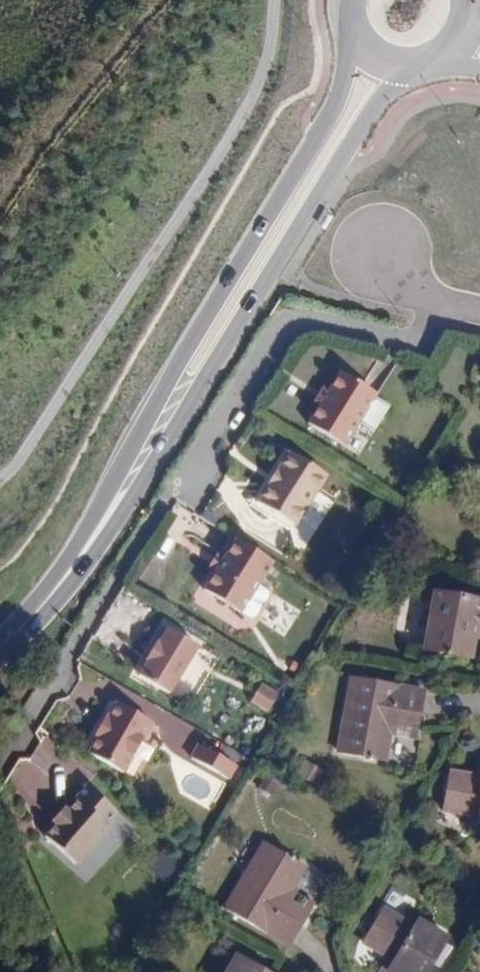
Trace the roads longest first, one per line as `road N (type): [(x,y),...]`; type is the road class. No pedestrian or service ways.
road 1 (primary): [(0,669),(55,615),(344,154),(416,66)]
road 2 (primary): [(351,25),(342,91),(64,563),(0,641)]

